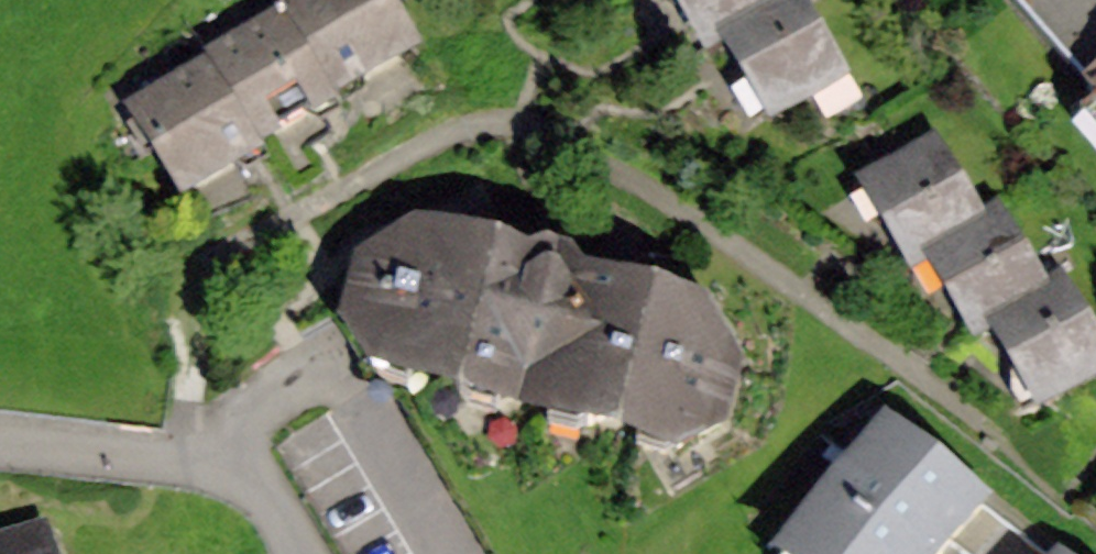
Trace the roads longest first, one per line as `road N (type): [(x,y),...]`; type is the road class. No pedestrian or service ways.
road 1 (residential): [(297,553),(279,514),(226,470),(0,448)]

